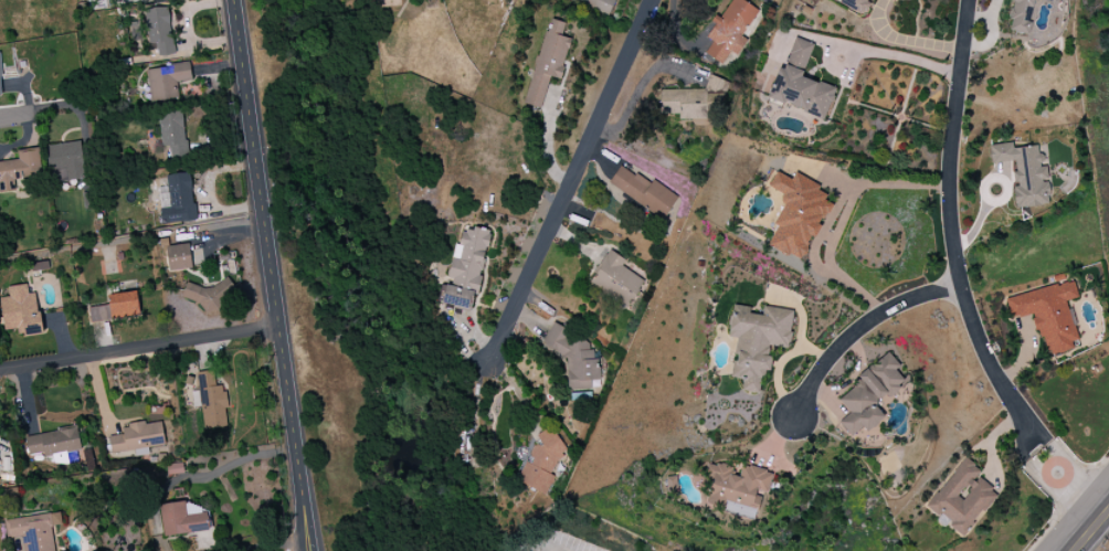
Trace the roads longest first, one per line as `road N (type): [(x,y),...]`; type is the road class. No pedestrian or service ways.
road 1 (residential): [(235,0),(311,550)]
road 2 (residential): [(972,0),(952,156),(954,236),(983,349),(1014,405)]
road 3 (residential): [(652,0),(492,370)]
road 4 (residential): [(0,373),(281,327)]
road 5 (residential): [(965,288),(916,301),(867,328),(826,369),(798,420)]
road 6 (residential): [(1014,405),(1026,462),(1056,474),(1048,444),(1014,405)]

